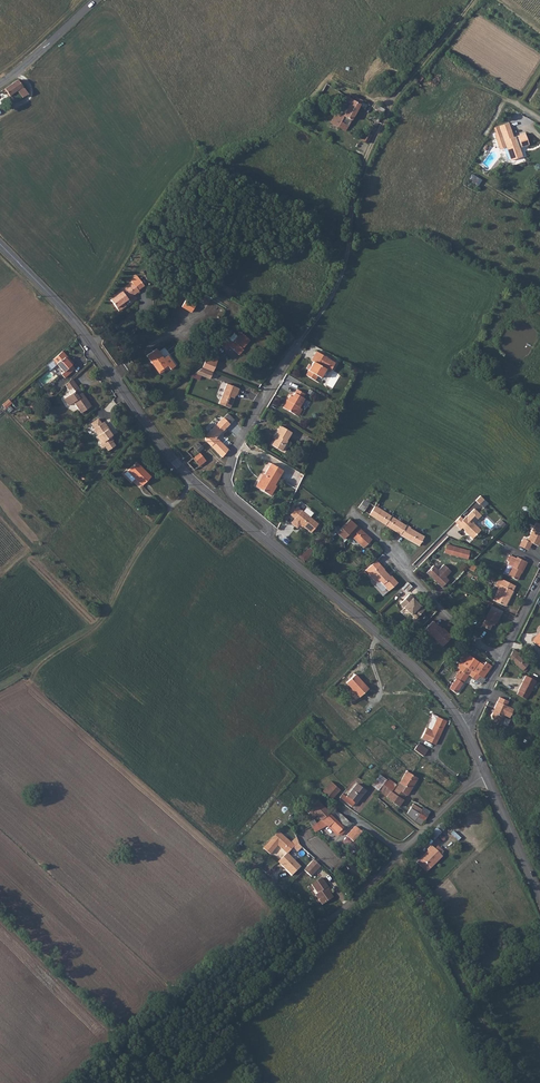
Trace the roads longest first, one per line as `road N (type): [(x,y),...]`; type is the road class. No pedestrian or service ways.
road 1 (tertiary): [(0,243),(81,329),(169,455),(265,540)]
road 2 (track): [(473,0),(393,101),(356,194),(343,274),(305,337)]
road 3 (tertiary): [(265,540),(403,656),(463,729)]
road 4 (track): [(396,859),(514,1082)]
road 5 (residential): [(265,540),(270,528),(233,496),(232,452),(305,337)]
road 6 (track): [(165,1082),(336,916)]
road 7 (residential): [(501,660),(353,511)]
road 8 (unclassified): [(401,854),(336,916),(319,921),(289,905),(262,874)]
road 9 (tertiary): [(486,775),(539,898)]
road 10 (tertiary): [(0,85),(95,0)]

